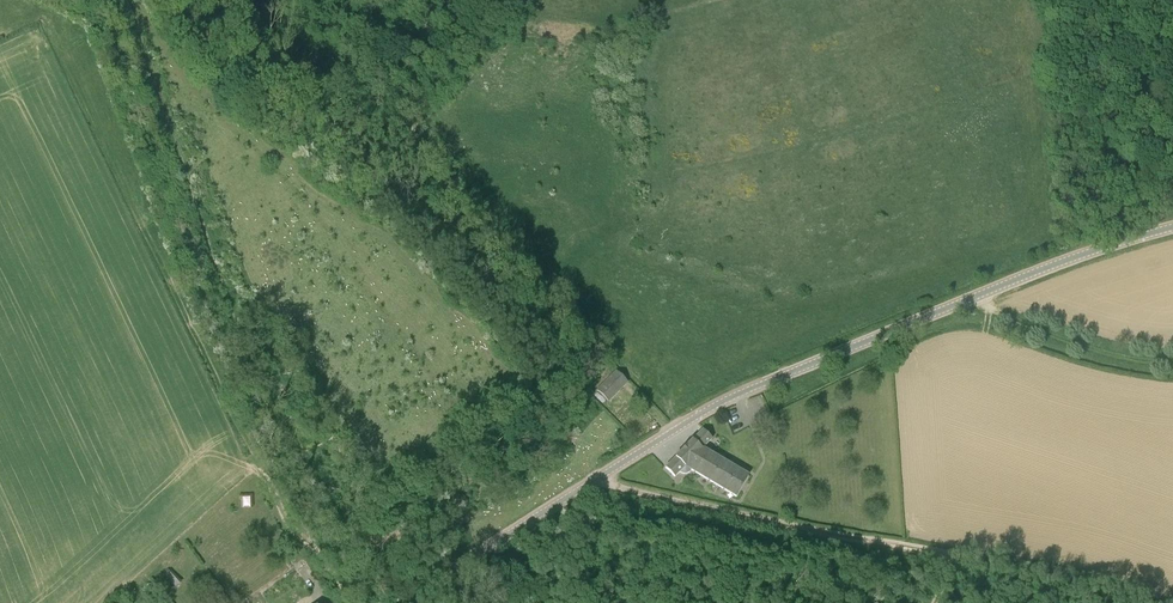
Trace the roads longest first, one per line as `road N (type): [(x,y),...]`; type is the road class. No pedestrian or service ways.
road 1 (tertiary): [(396,602),(730,398),(1050,266),(1172,227)]
road 2 (track): [(1159,602),(1062,570),(826,533),(596,479)]
road 3 (track): [(43,15),(62,38),(255,453)]
road 4 (track): [(124,2),(136,17),(235,327)]
road 5 (track): [(1172,362),(1069,341),(972,297)]

